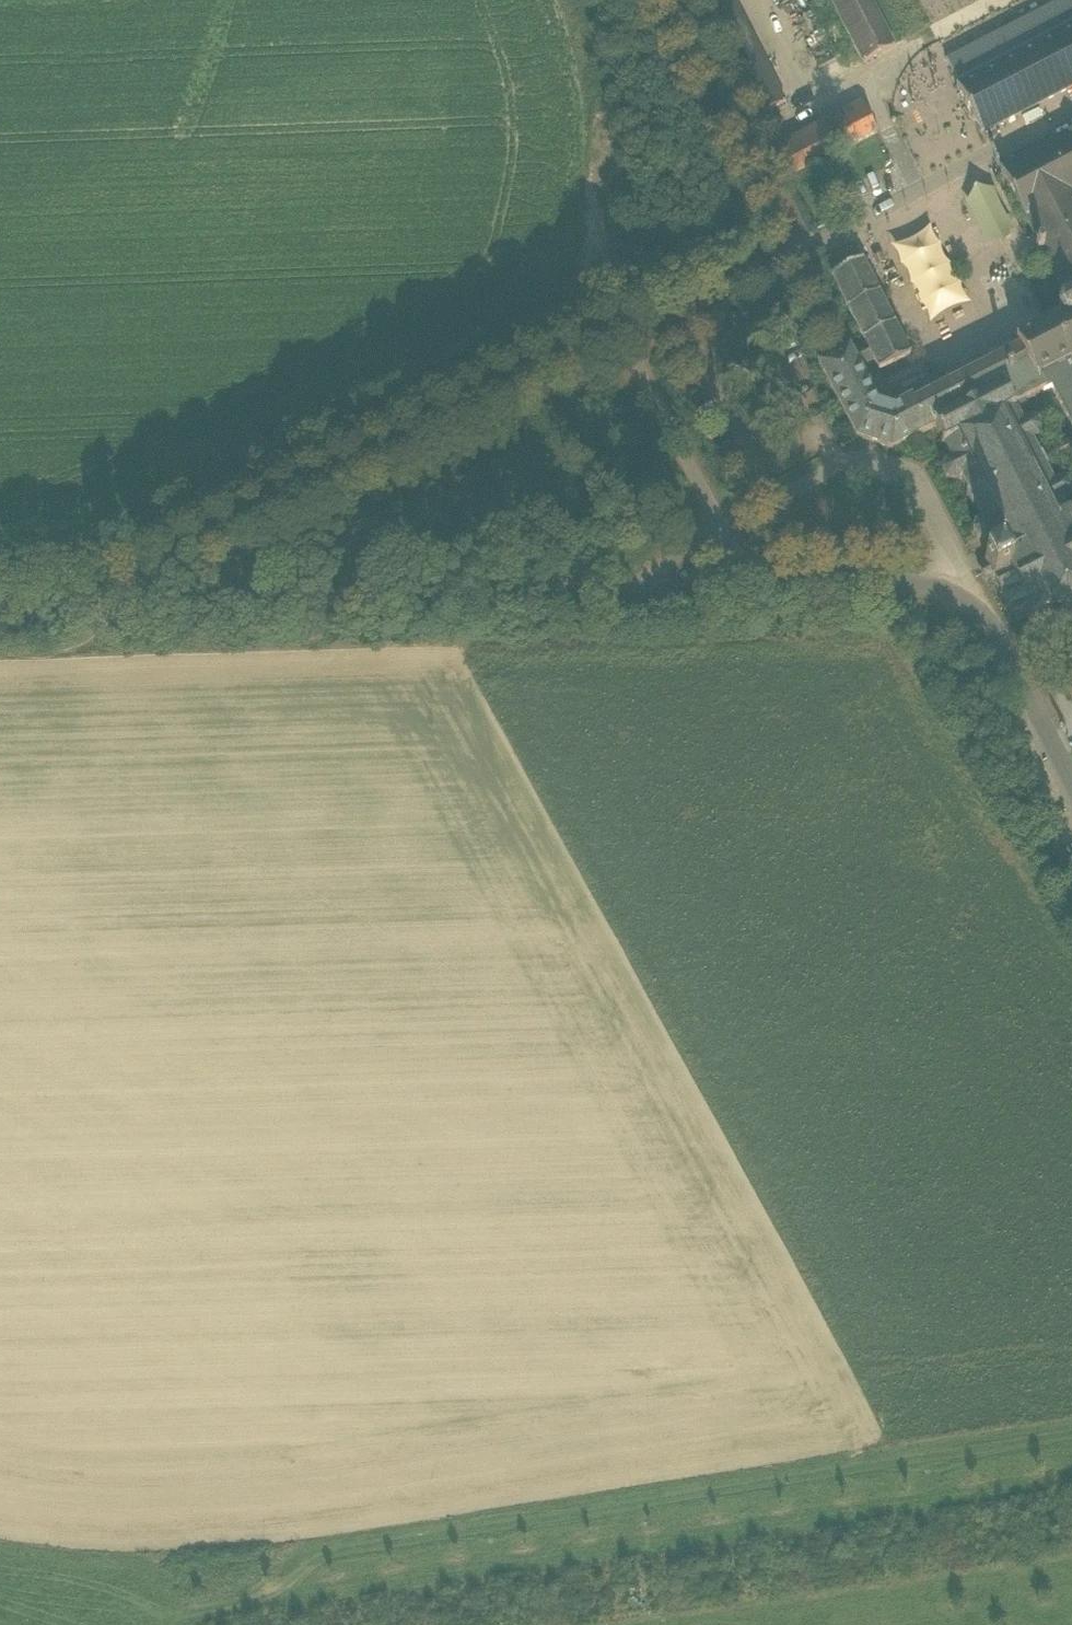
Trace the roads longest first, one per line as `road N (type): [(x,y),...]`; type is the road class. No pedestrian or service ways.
road 1 (track): [(1071,1432),(273,1556),(217,1599),(0,1576)]
road 2 (unclassified): [(129,605),(885,583),(944,590),(989,623),(1071,781)]
road 3 (unclassified): [(129,605),(129,593),(791,255)]
road 4 (track): [(791,255),(658,0)]
road 5 (unclassified): [(0,611),(129,605)]

